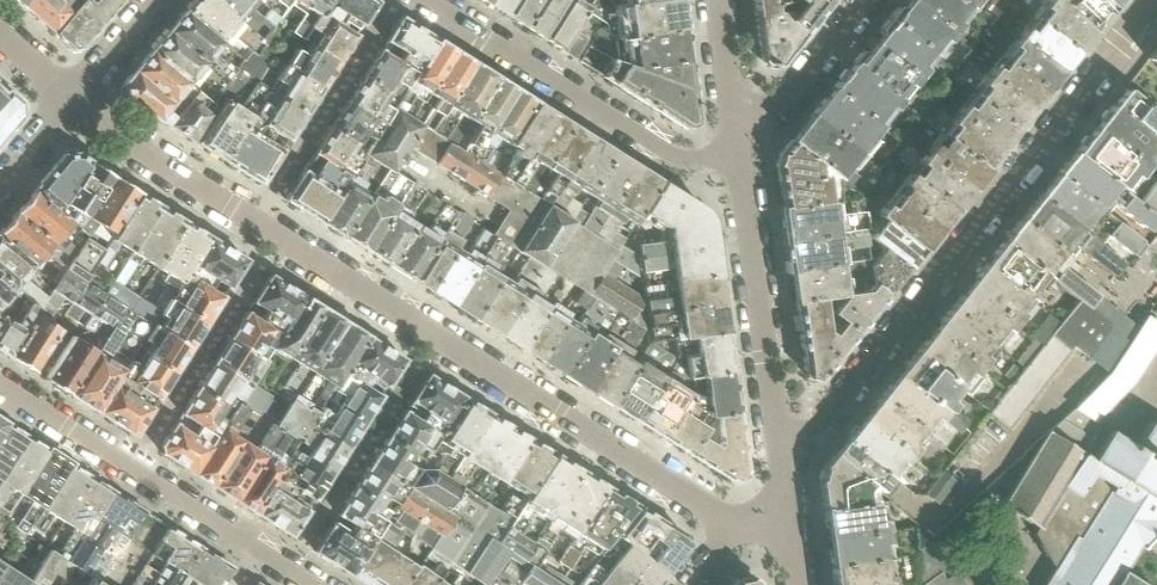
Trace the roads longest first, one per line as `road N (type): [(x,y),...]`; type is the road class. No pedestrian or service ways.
road 1 (residential): [(741,530),(72,103)]
road 2 (residential): [(778,437),(811,432),(832,414),(1156,0)]
road 3 (residential): [(319,584),(0,382)]
road 4 (residential): [(736,154),(672,157),(424,0)]
road 5 (residential): [(778,437),(736,154)]
road 6 (residential): [(732,113),(772,105),(790,92),(863,0)]
road 7 (residential): [(72,103),(158,0)]

